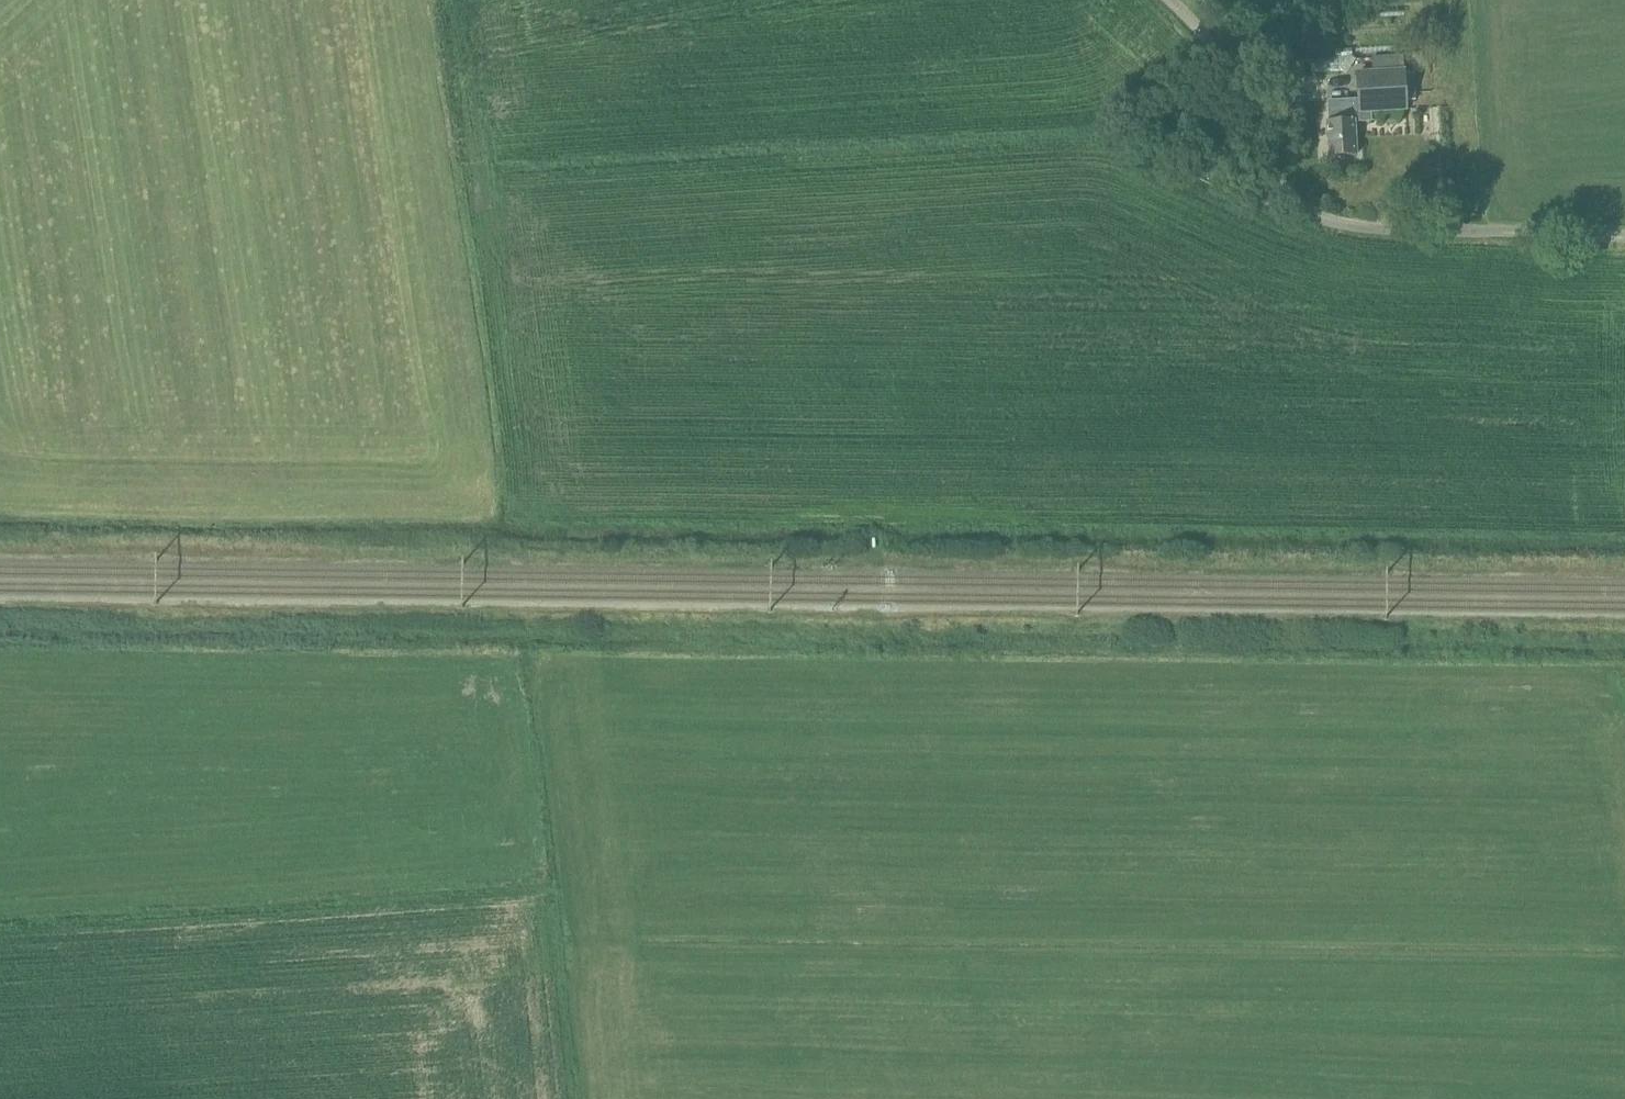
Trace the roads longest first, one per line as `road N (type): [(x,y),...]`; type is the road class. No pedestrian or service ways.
road 1 (unclassified): [(1168,0),(1221,62),(1274,180),(1315,215),(1389,229),(1624,235)]

